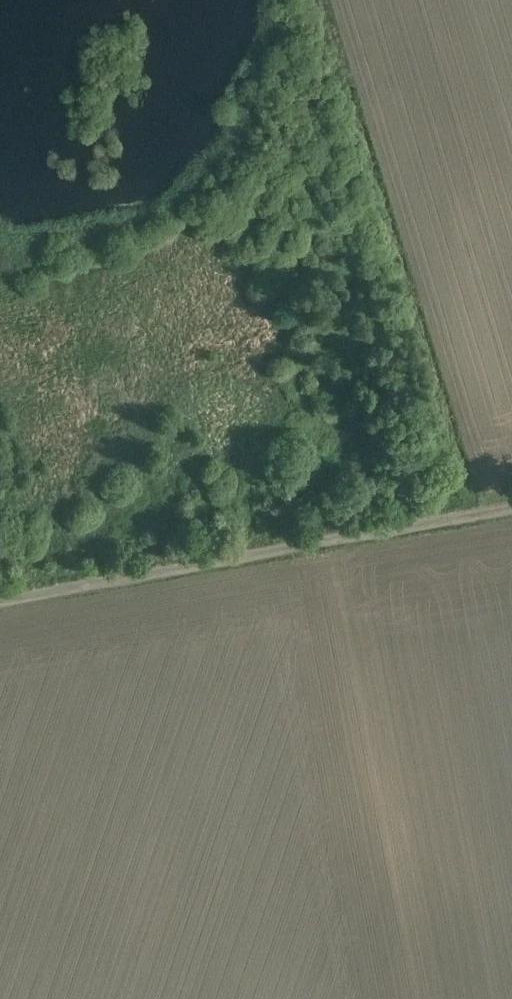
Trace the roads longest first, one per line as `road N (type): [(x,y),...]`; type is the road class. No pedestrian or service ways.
road 1 (track): [(511,507),(0,602)]

